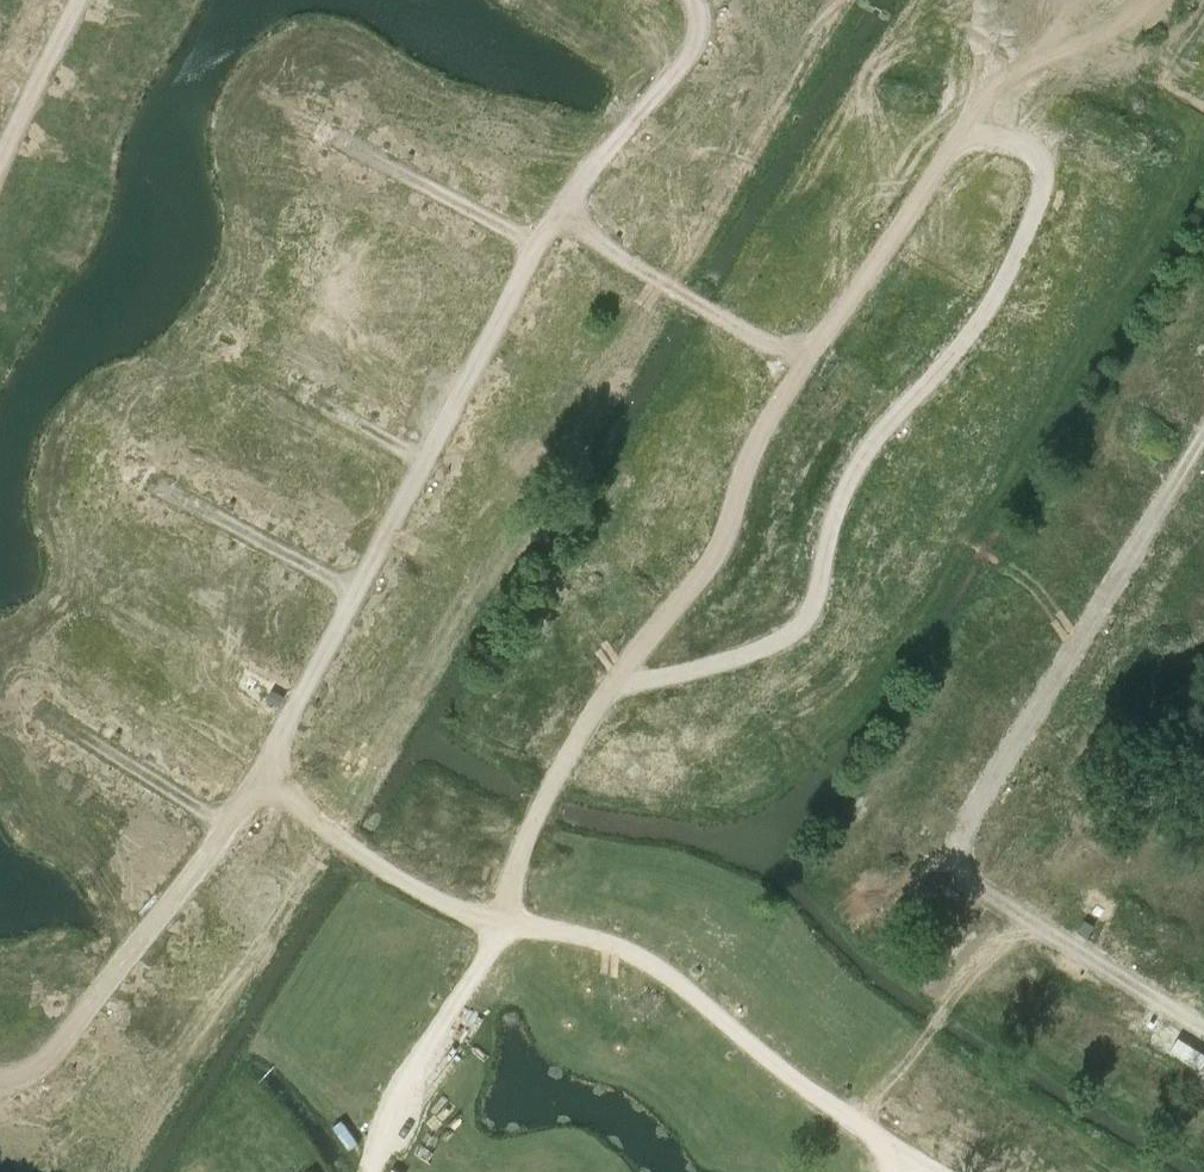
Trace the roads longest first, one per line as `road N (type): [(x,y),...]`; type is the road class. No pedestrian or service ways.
road 1 (residential): [(805,362),(950,149),(984,137),(1030,151),(1043,186),(1032,226),(975,326),(865,446),(826,529),(799,625),(696,670),(615,680)]
road 2 (residential): [(1021,916),(964,877),(959,838),(1203,440)]
road 3 (residential): [(857,1123),(678,981),(565,928),(497,925)]
road 4 (residential): [(805,362),(757,439),(725,523),(681,599),(615,680)]
road 5 (residential): [(0,1080),(42,1068),(229,828)]
road 6 (residential): [(557,219),(805,362)]
road 7 (residential): [(497,925),(461,1000),(415,1058),(366,1171)]
road 8 (residential): [(497,925),(392,877),(264,782)]
road 9 (residential): [(615,680),(541,803),(497,925)]
road 10 (residential): [(557,219),(573,189),(682,59),(701,26),(691,0)]
road 11 (residential): [(1021,916),(857,1123)]
road 12 (residential): [(361,596),(148,483)]
road 13 (residential): [(542,248),(329,136)]
road 14 (residential): [(431,461),(542,248)]
road 15 (residential): [(229,828),(35,709)]
road 16 (residential): [(1203,1029),(1021,916)]
road 17 (residential): [(264,782),(361,596)]
road 18 (residential): [(82,0),(0,162)]
road 19 (residential): [(361,596),(431,461)]
road 20 (residential): [(431,461),(300,395)]

